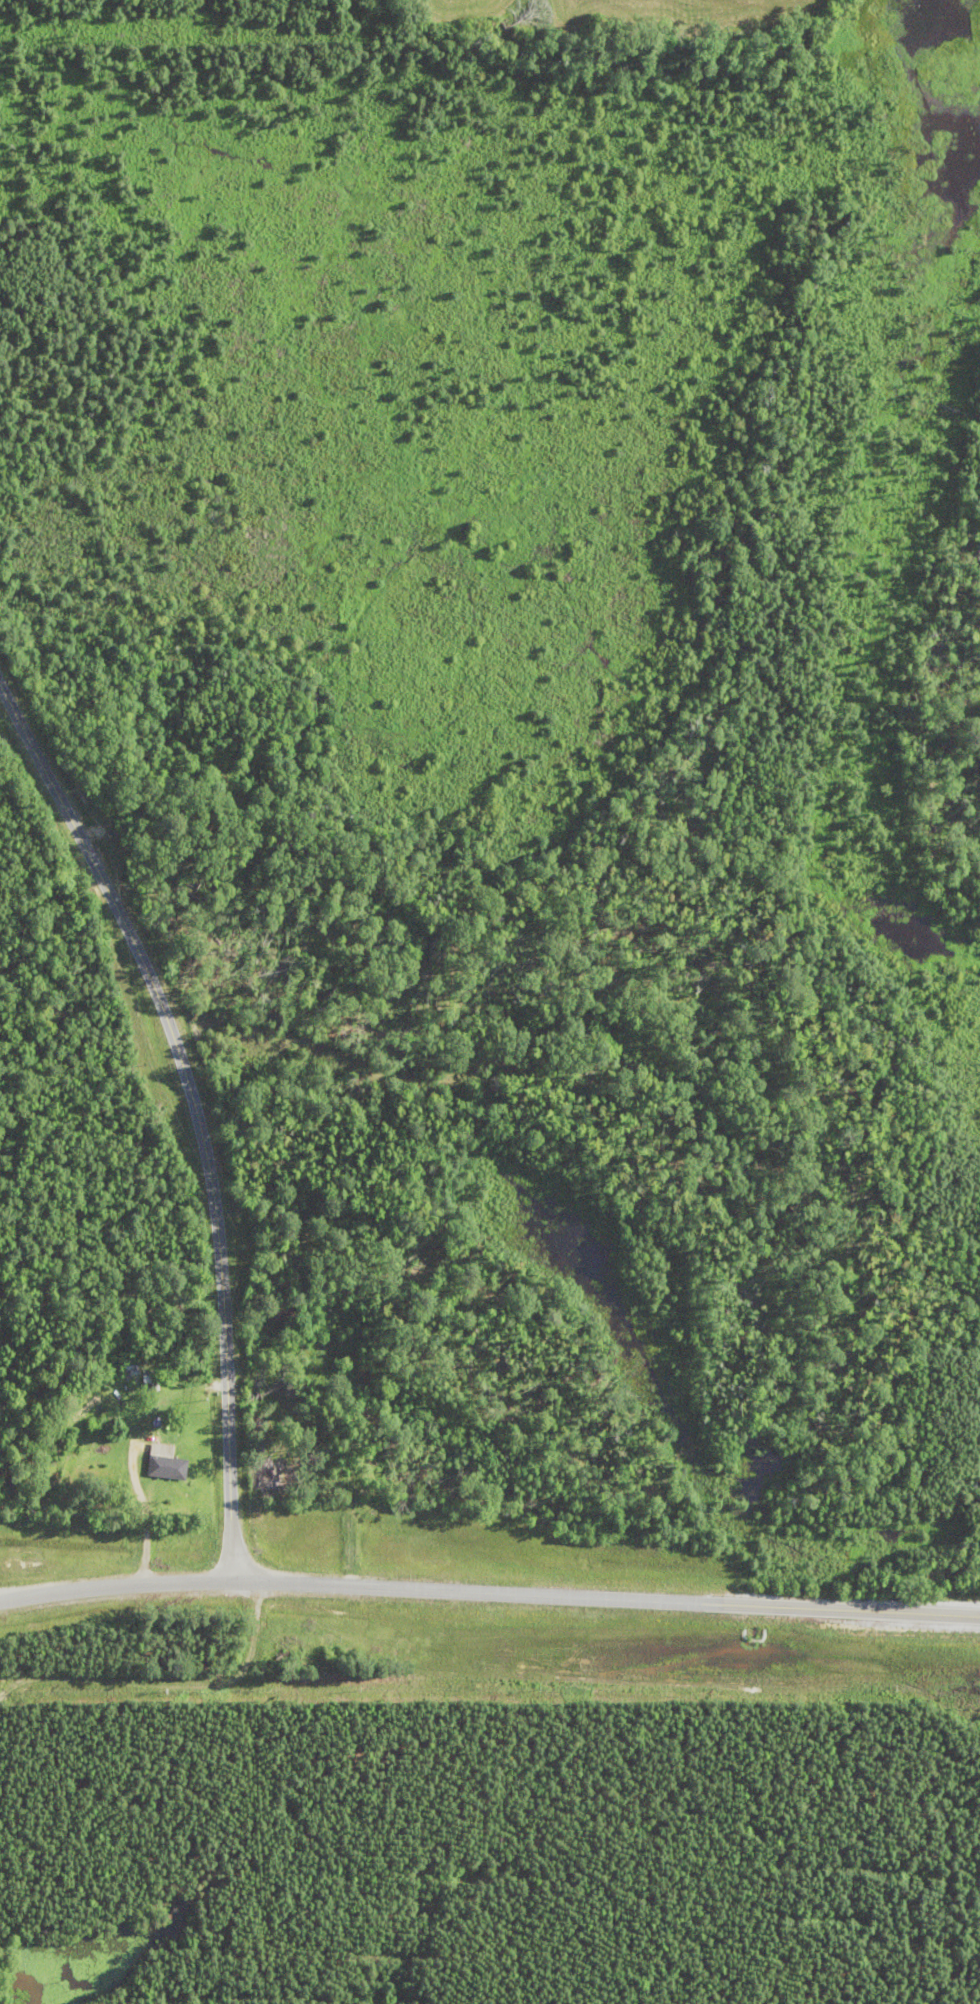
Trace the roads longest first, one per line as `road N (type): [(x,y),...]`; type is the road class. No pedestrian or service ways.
road 1 (tertiary): [(233,1583),(225,1301),(198,1126),(165,1015),(0,685)]
road 2 (primary): [(76,1591),(233,1583),(979,1612)]

